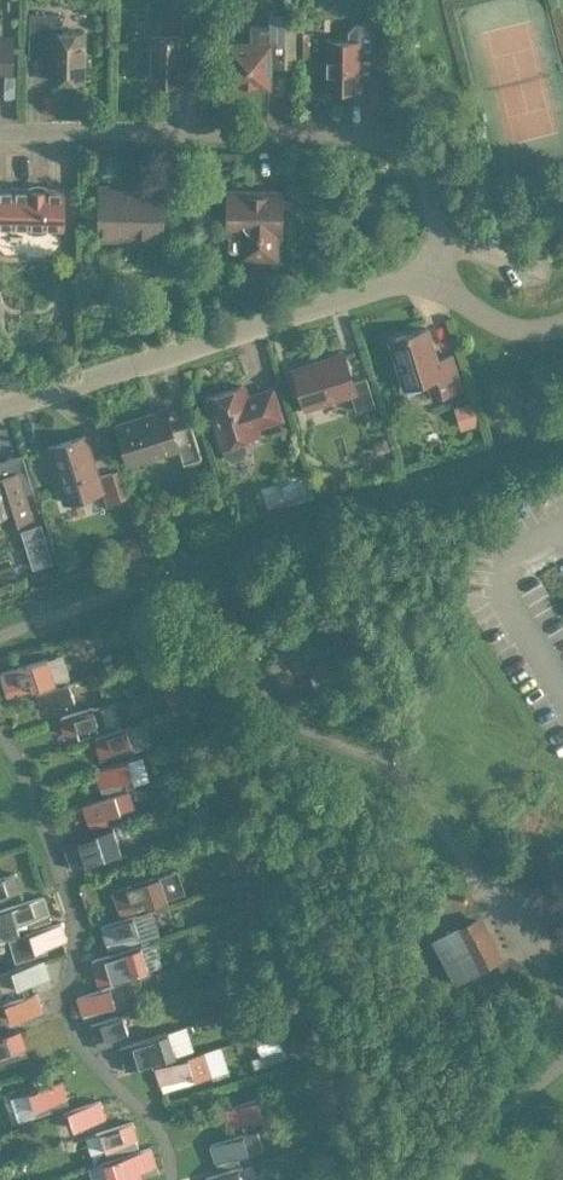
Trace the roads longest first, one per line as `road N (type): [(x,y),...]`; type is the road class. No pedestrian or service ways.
road 1 (residential): [(435,272),(412,169),(372,136),(0,130)]
road 2 (residential): [(0,408),(435,272)]
road 3 (unclassified): [(435,272),(492,321),(562,323)]

